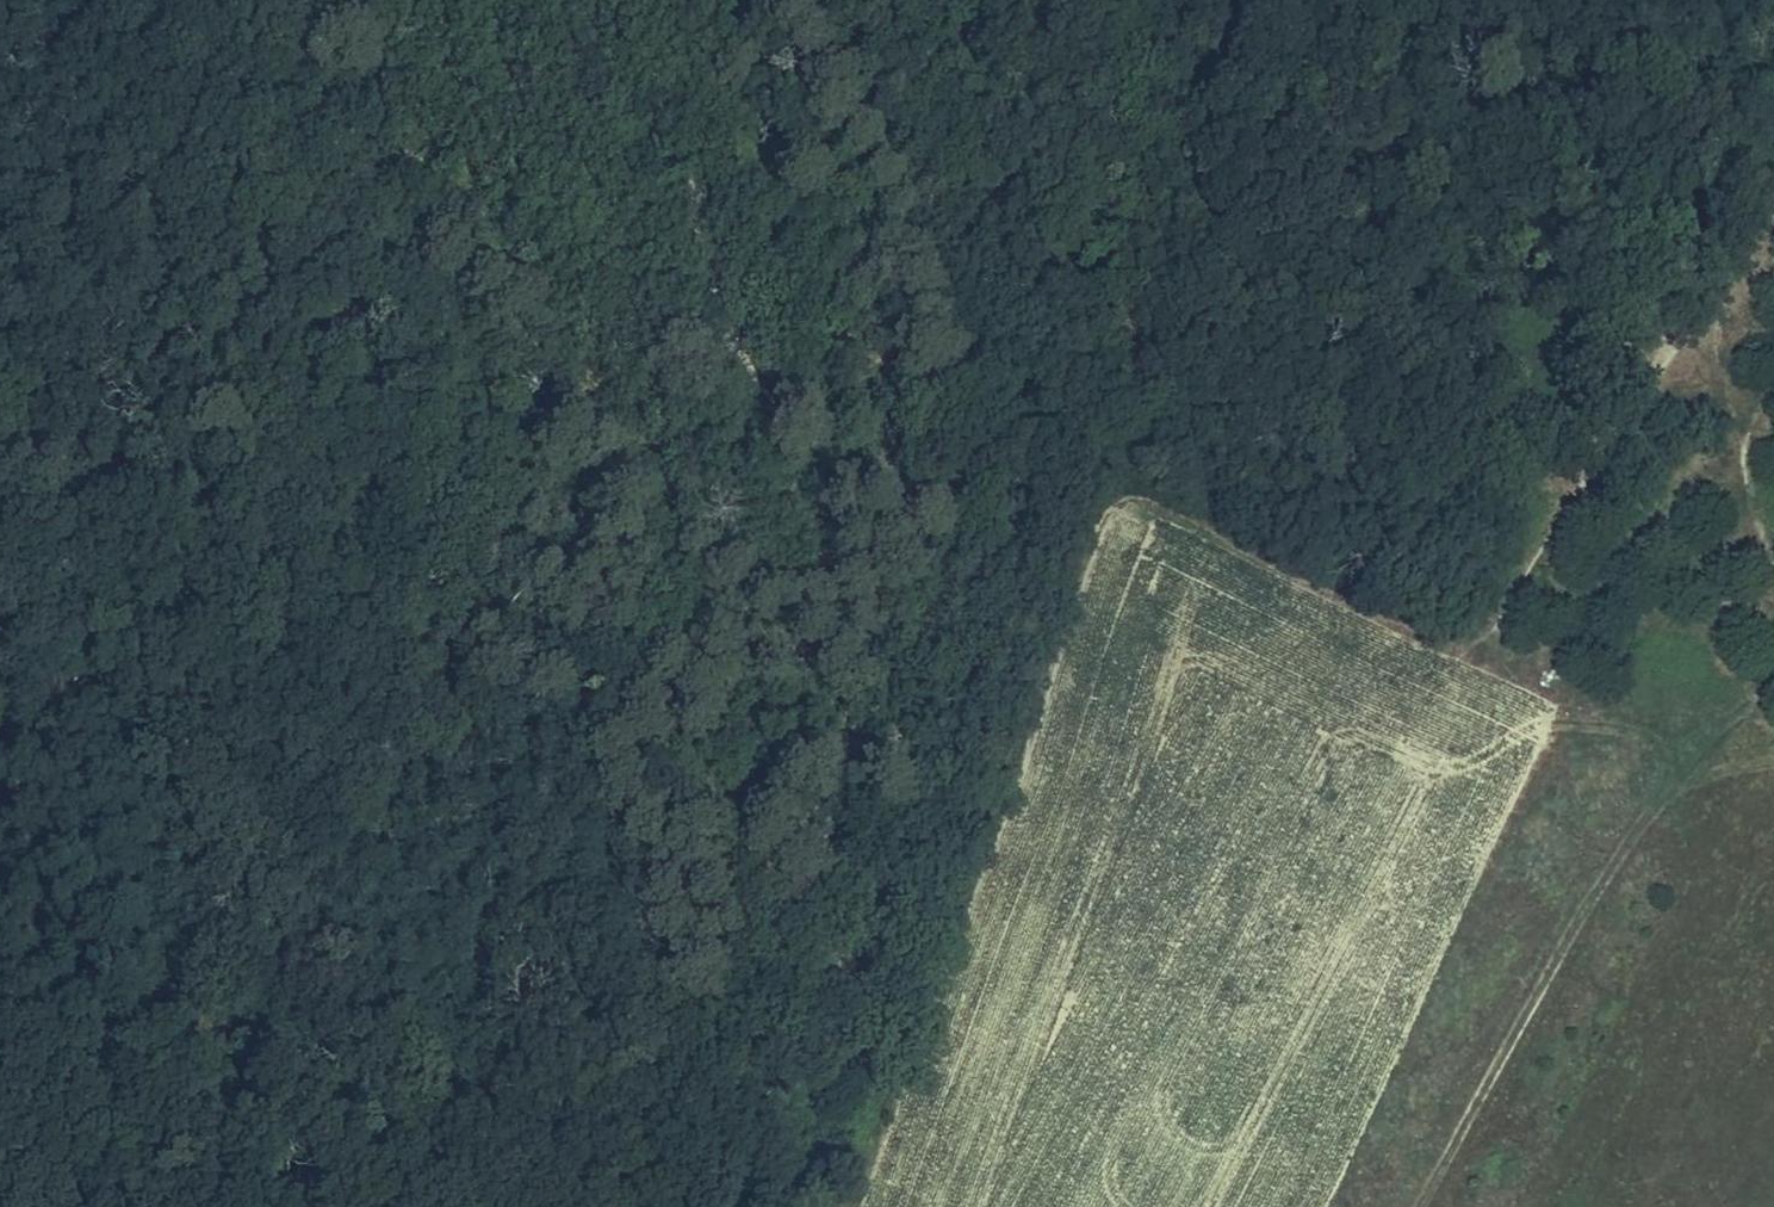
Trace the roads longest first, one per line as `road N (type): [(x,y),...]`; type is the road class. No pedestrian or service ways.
road 1 (track): [(1419,1206),(1675,759),(1773,685)]
road 2 (track): [(1773,218),(1668,348),(1480,641)]

